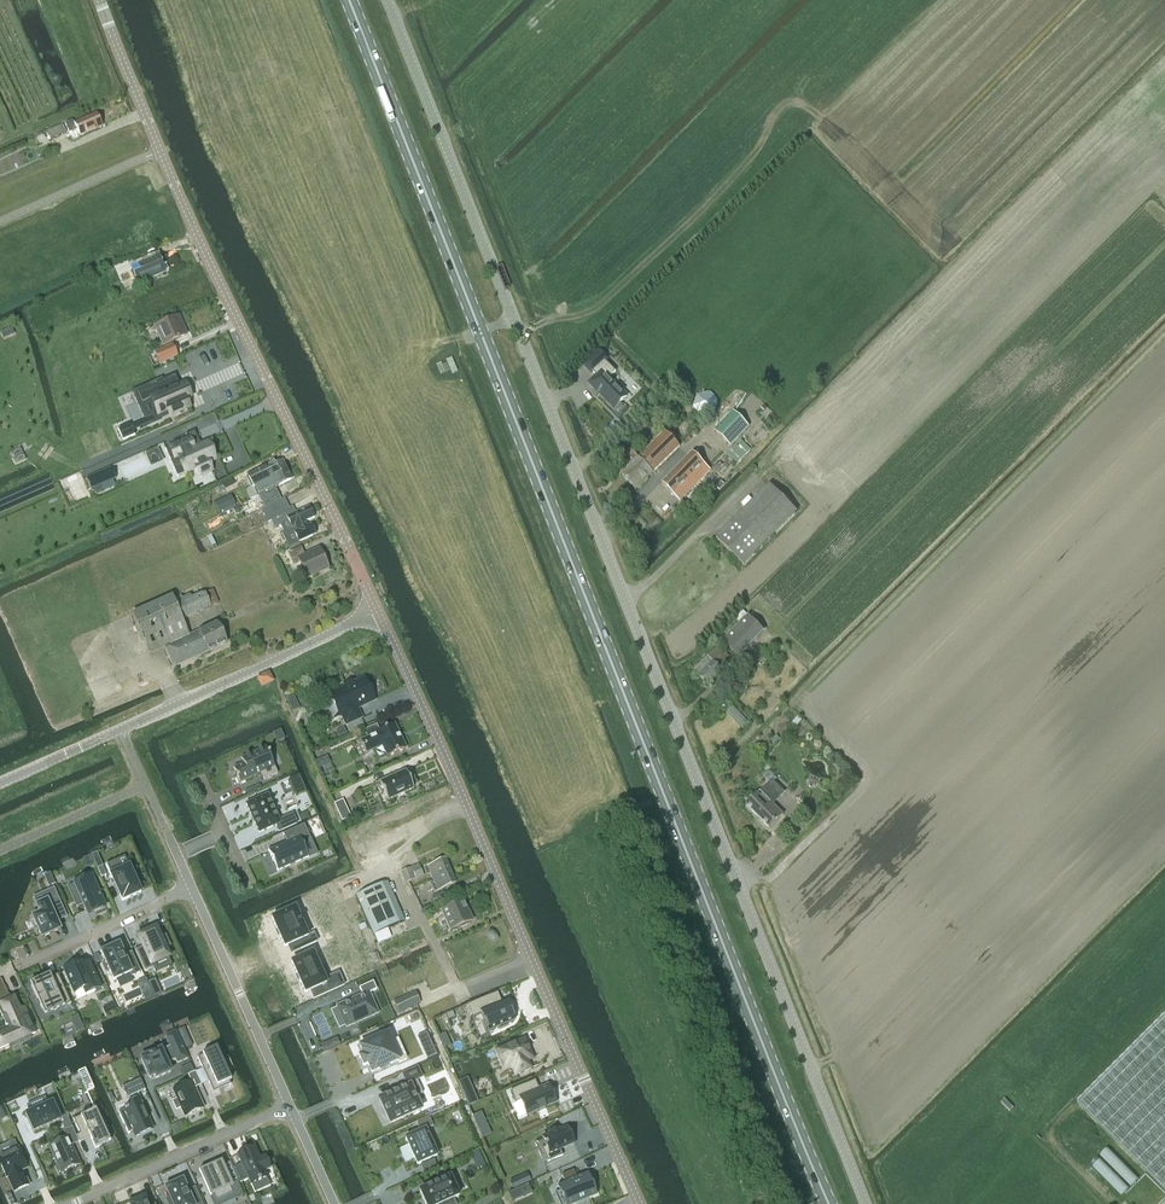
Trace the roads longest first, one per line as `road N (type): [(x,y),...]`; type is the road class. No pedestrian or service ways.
road 1 (primary): [(349,0),(829,1203)]
road 2 (unclassified): [(866,1203),(387,0)]
road 3 (unclassified): [(378,611),(198,237),(99,0)]
road 4 (tertiary): [(640,1203),(378,611)]
road 5 (tertiary): [(0,784),(378,611)]
road 6 (residential): [(191,886),(289,1105)]
road 7 (residential): [(289,1105),(71,1203)]
road 8 (residential): [(191,886),(19,964)]

